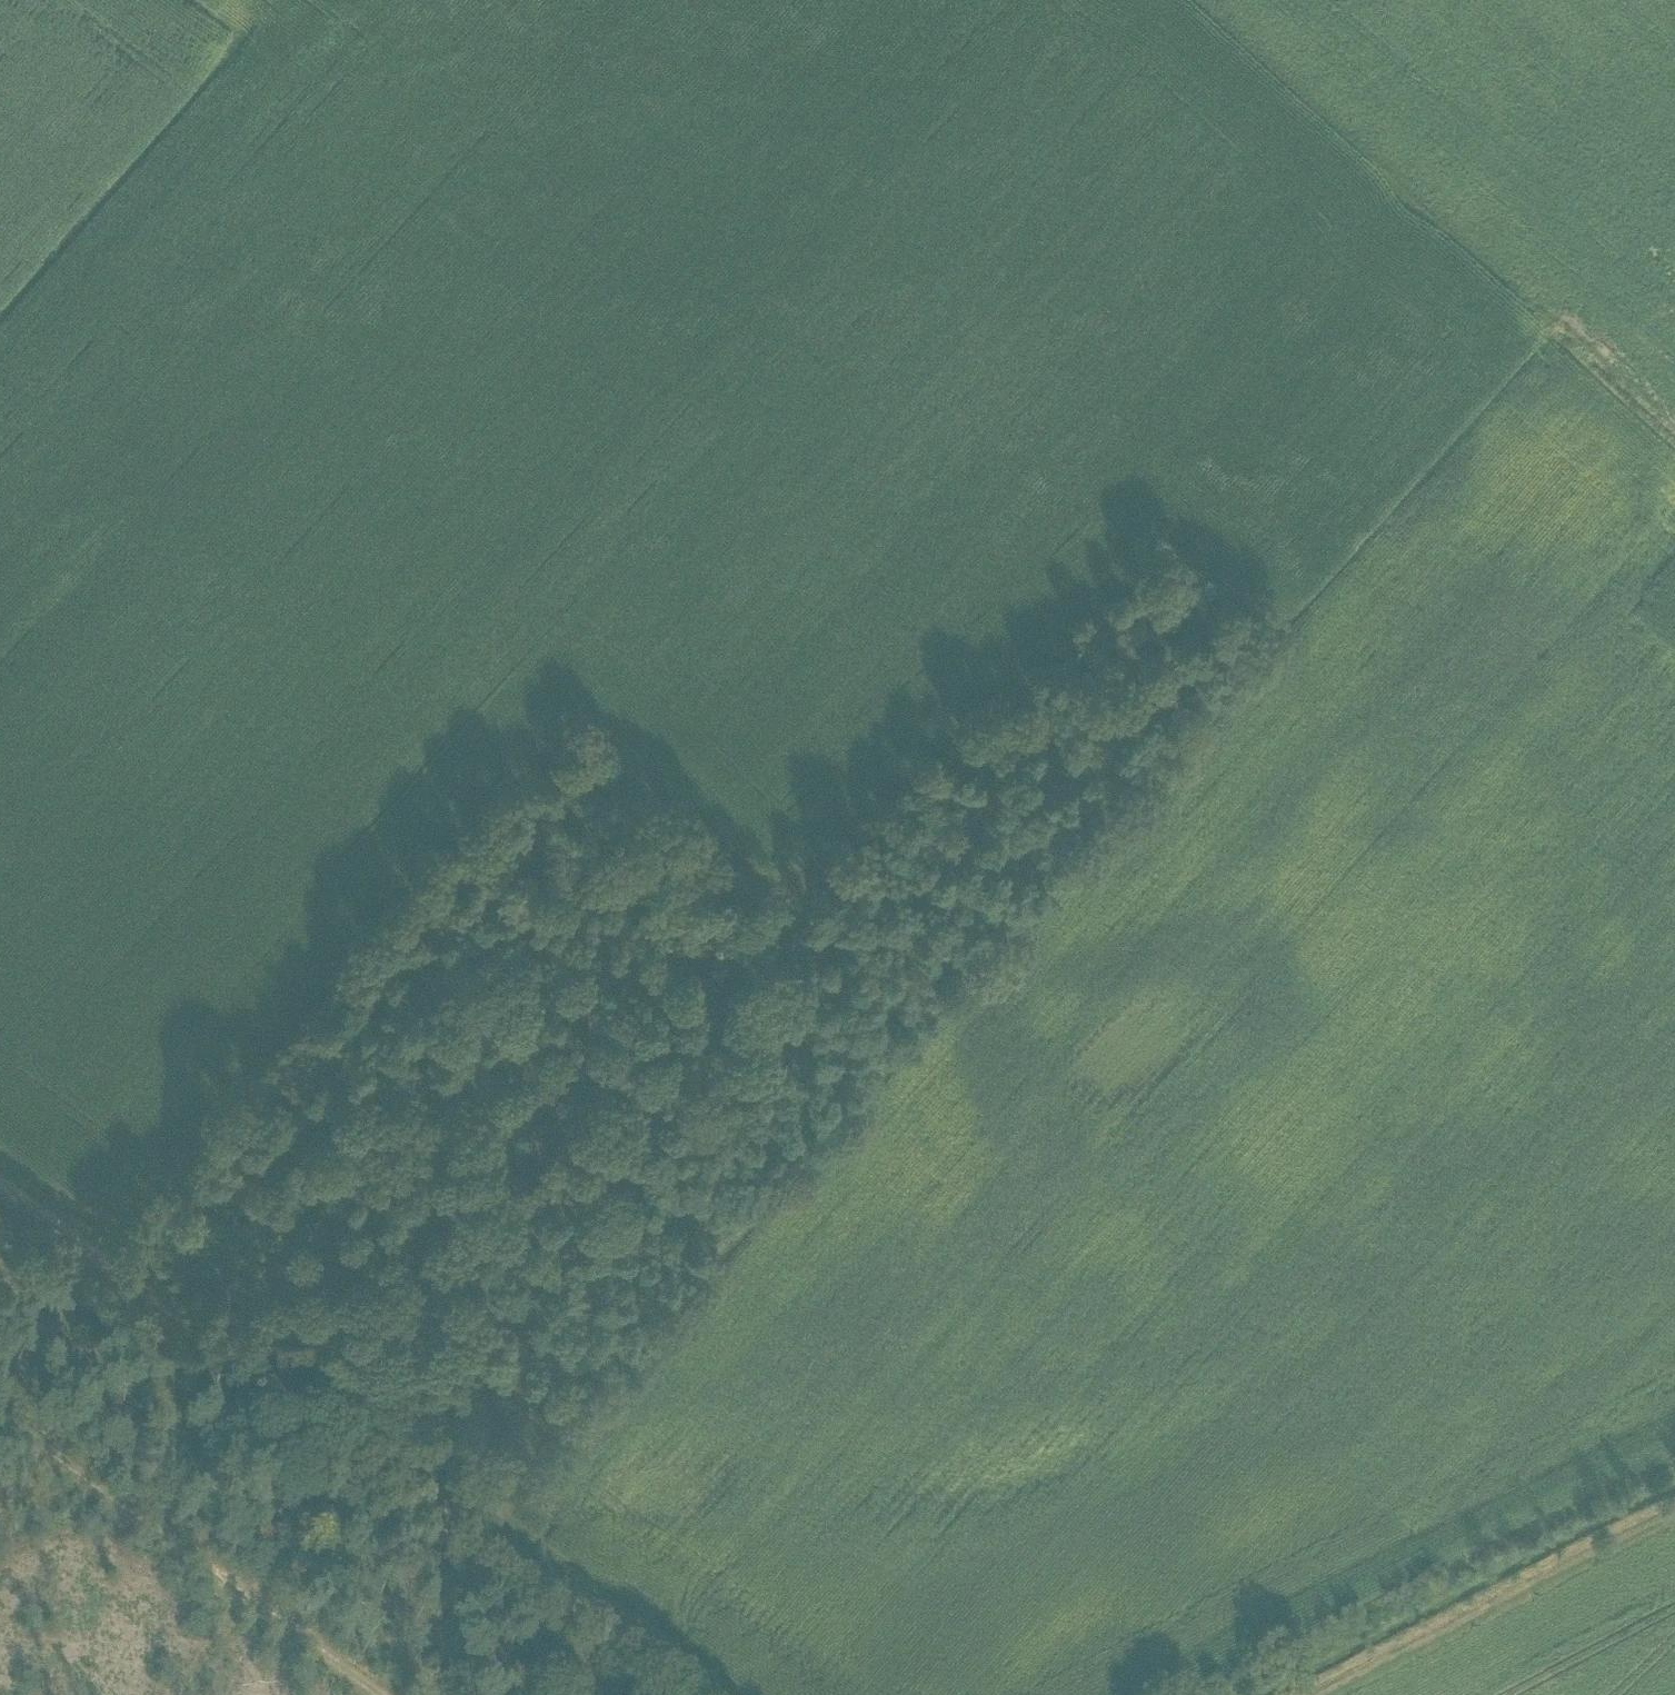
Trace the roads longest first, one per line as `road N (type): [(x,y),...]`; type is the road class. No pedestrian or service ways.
road 1 (track): [(0,1183),(701,1694)]

